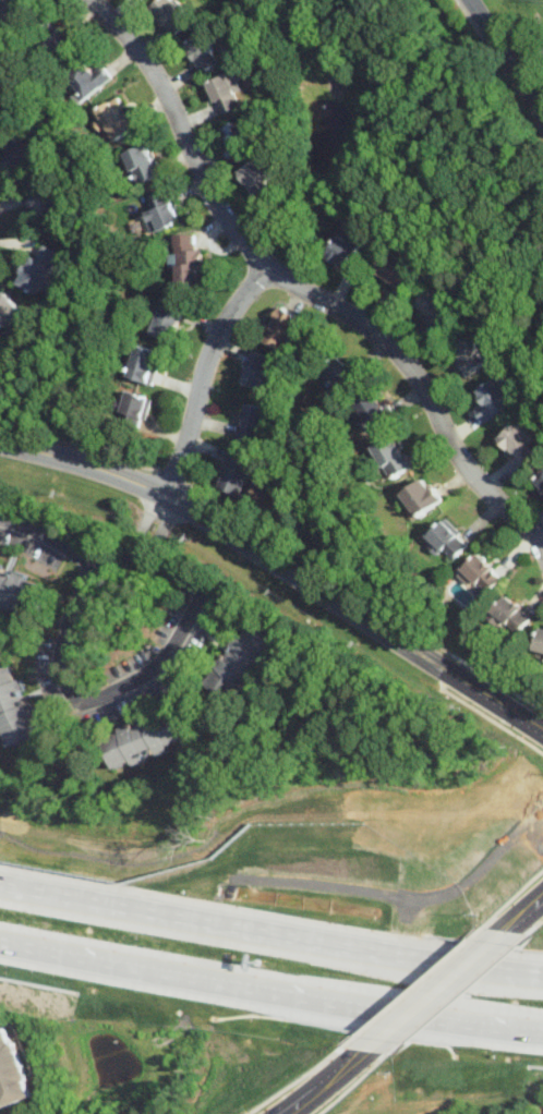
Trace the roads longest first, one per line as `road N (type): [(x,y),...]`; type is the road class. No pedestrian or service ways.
road 1 (residential): [(85,0),(167,98),(207,195),(254,259),(363,325),(391,352),(474,477),(542,540)]
road 2 (motorway): [(0,944),(542,1035)]
road 3 (motorway): [(542,978),(0,887)]
road 4 (residential): [(166,495),(138,554),(93,559),(59,657),(69,697),(94,703),(125,690),(173,649),(198,606),(194,586),(138,554)]
road 5 (tertiary): [(0,441),(166,495),(449,673)]
road 6 (residential): [(263,268),(217,340),(166,495)]
road 7 (tertiary): [(377,1040),(491,942)]
road 8 (residential): [(469,0),(542,116)]

